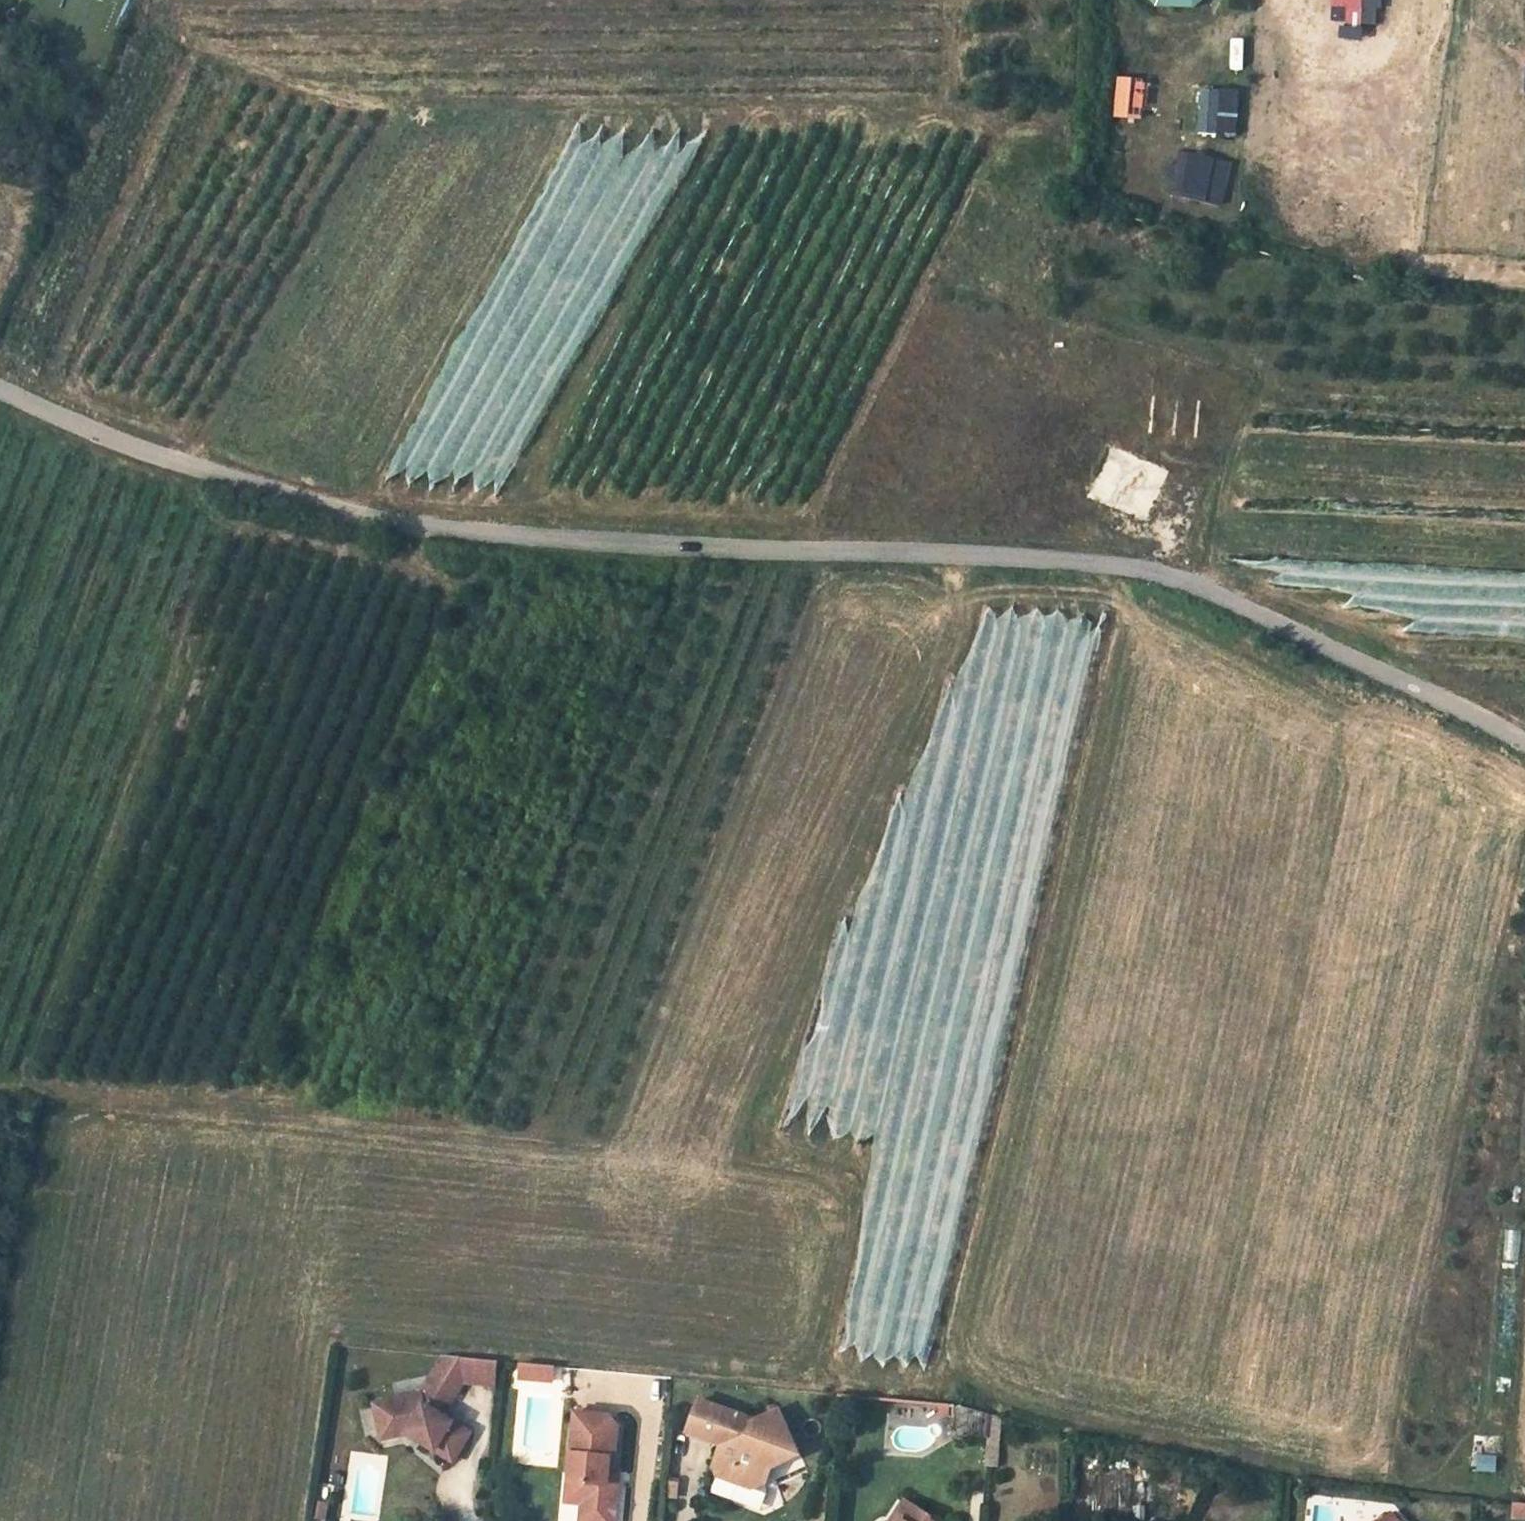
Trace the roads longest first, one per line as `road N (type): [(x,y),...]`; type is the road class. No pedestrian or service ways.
road 1 (unclassified): [(1524,743),(1171,577),(996,557),(427,528),(335,513),(189,469),(0,392)]

